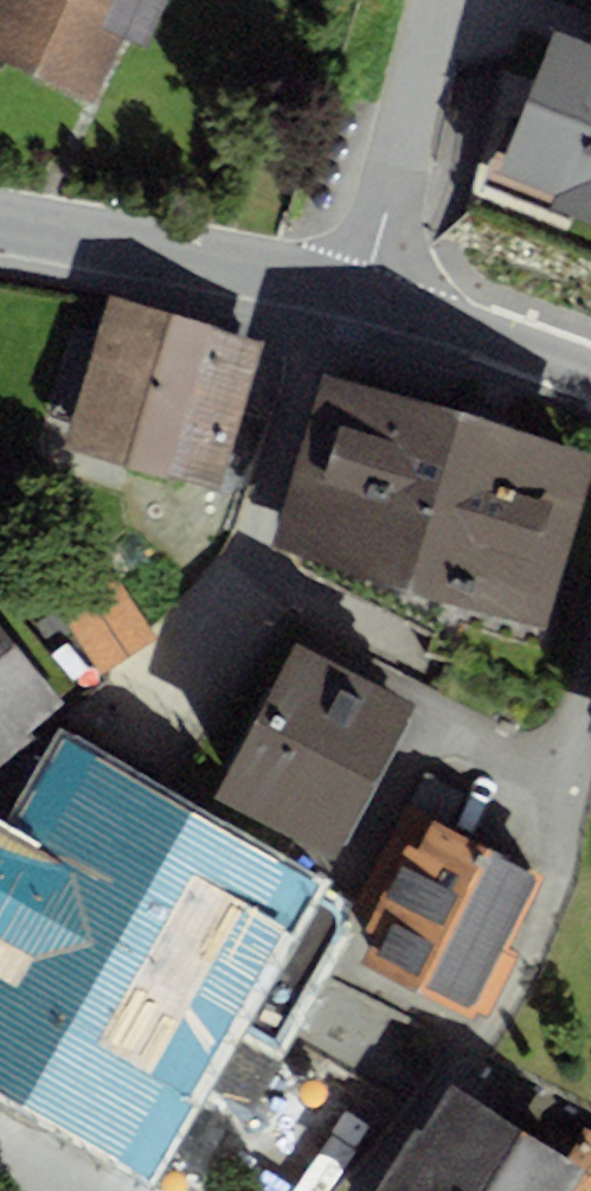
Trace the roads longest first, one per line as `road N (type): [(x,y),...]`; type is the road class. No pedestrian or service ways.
road 1 (tertiary): [(0,222),(367,293)]
road 2 (residential): [(367,293),(434,0)]
road 3 (tertiary): [(367,293),(590,374)]

